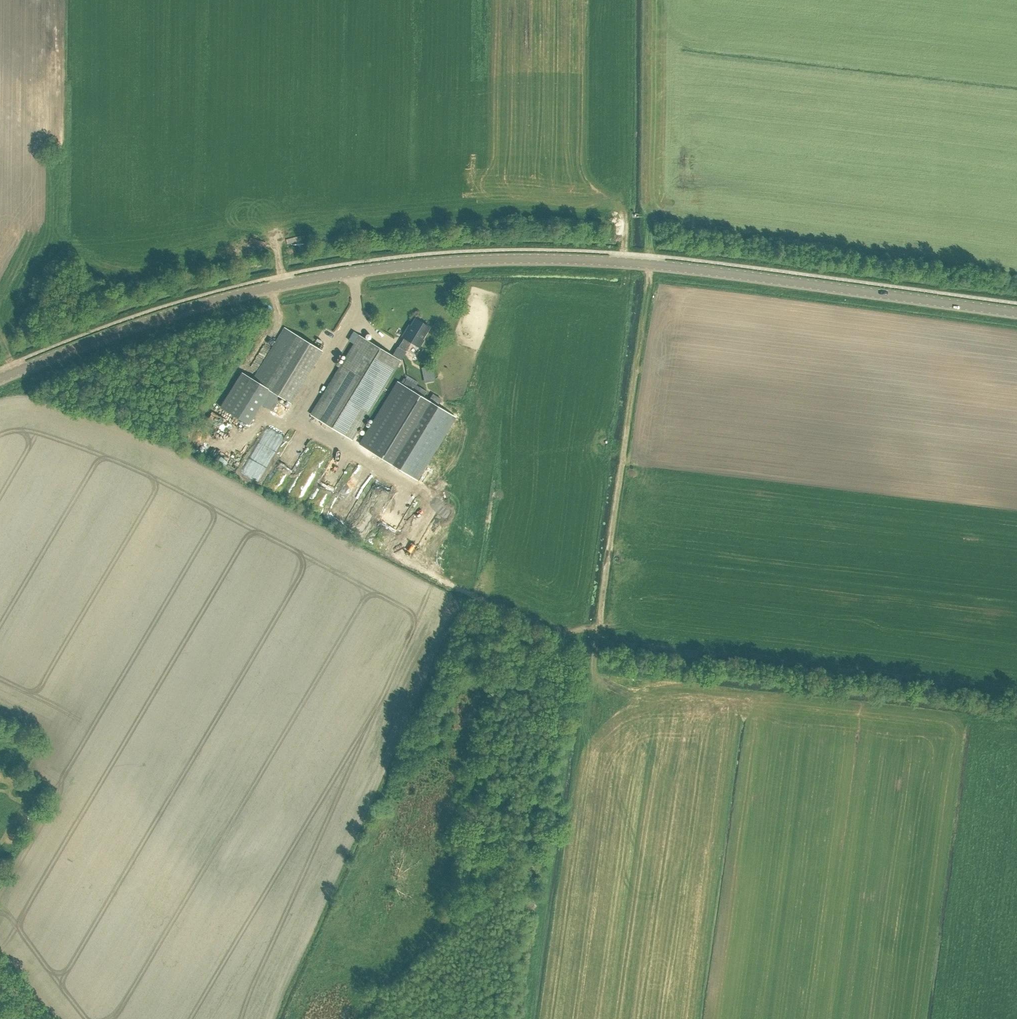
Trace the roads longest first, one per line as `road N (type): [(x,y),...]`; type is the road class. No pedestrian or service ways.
road 1 (tertiary): [(0,378),(136,322),(300,280),(422,263),(625,262),(1016,312)]

